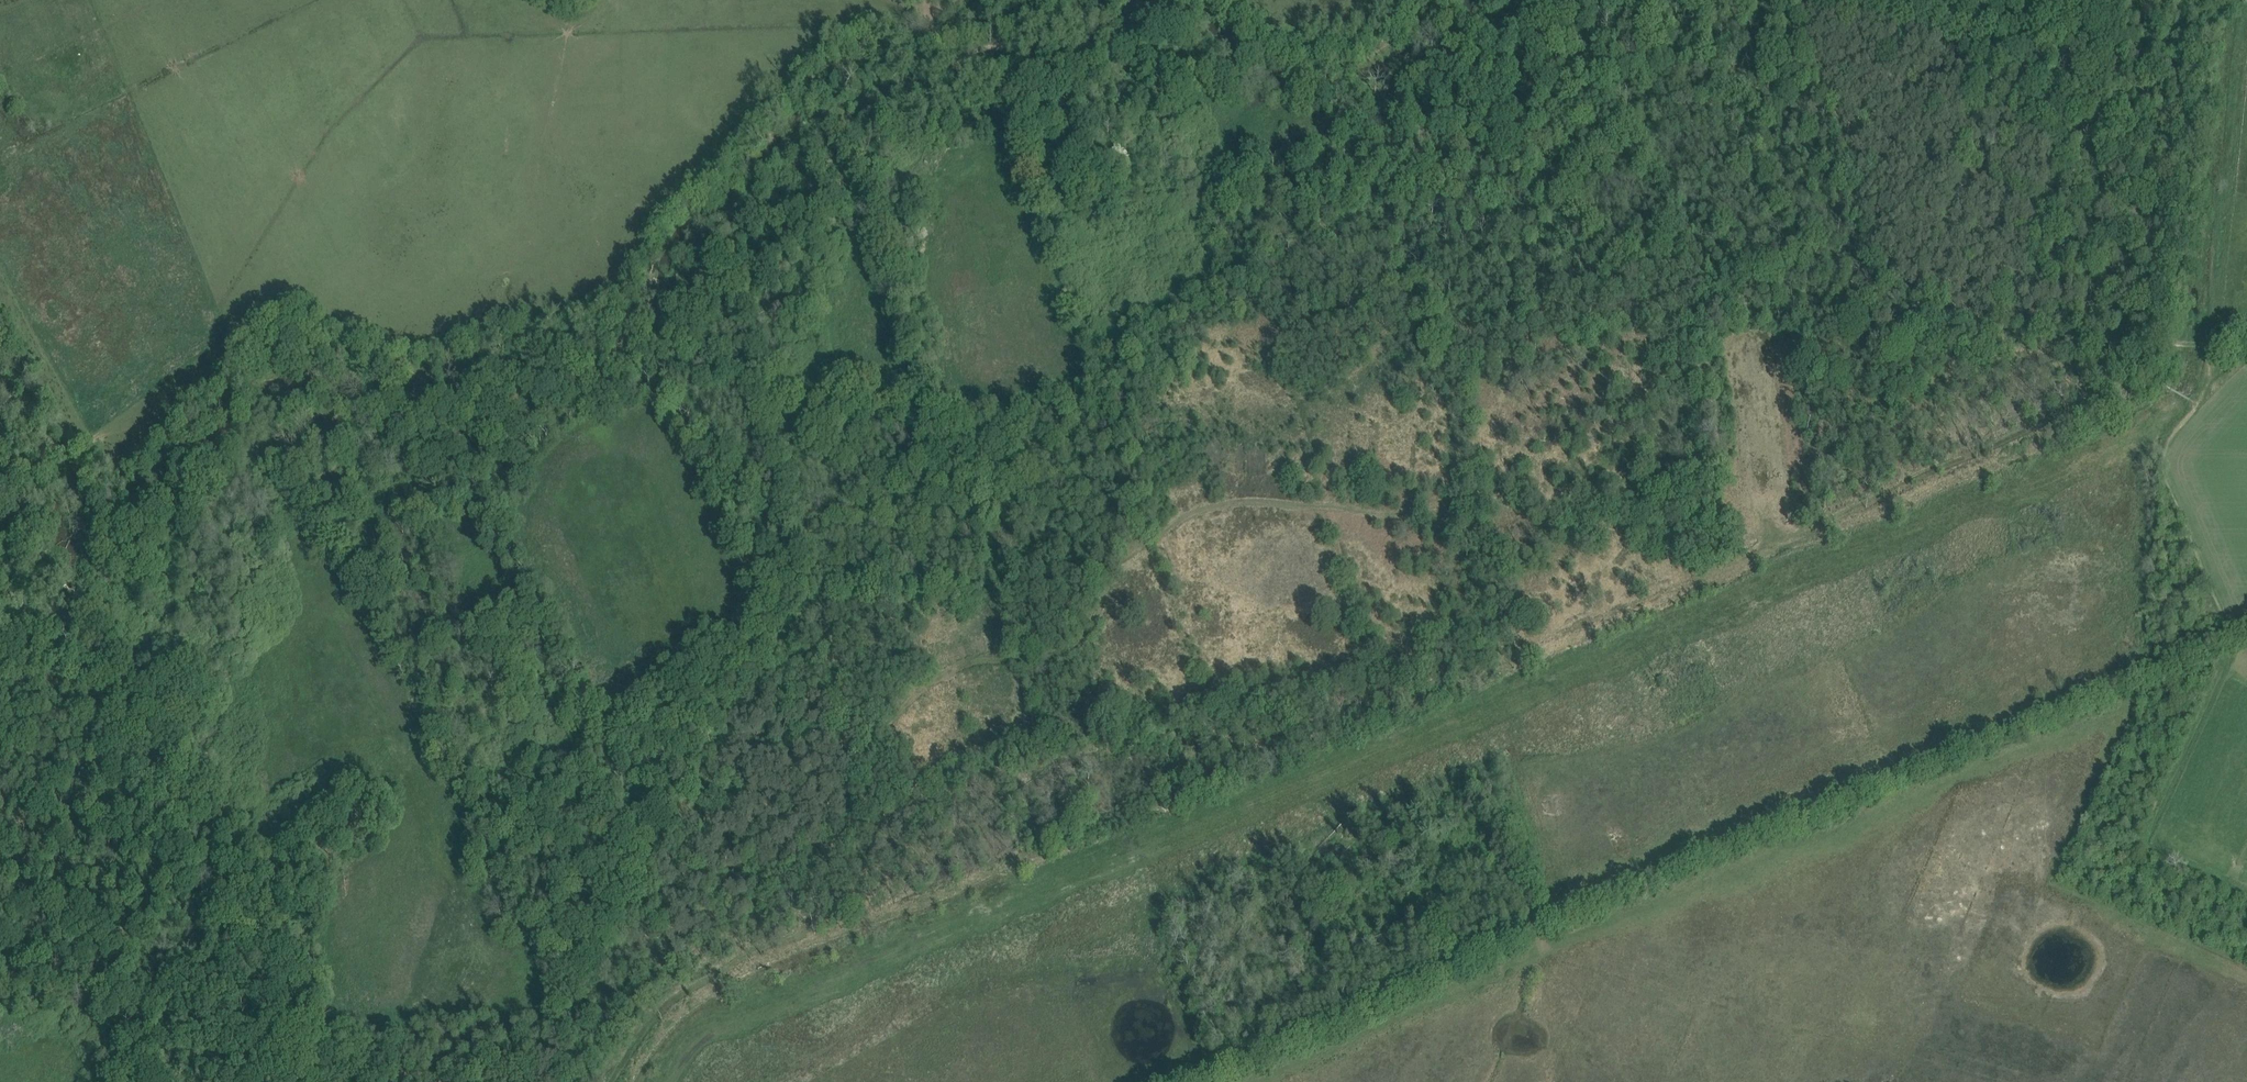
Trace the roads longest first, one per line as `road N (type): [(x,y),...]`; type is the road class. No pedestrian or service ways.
road 1 (unclassified): [(1186,1081),(1602,892),(2240,631)]

